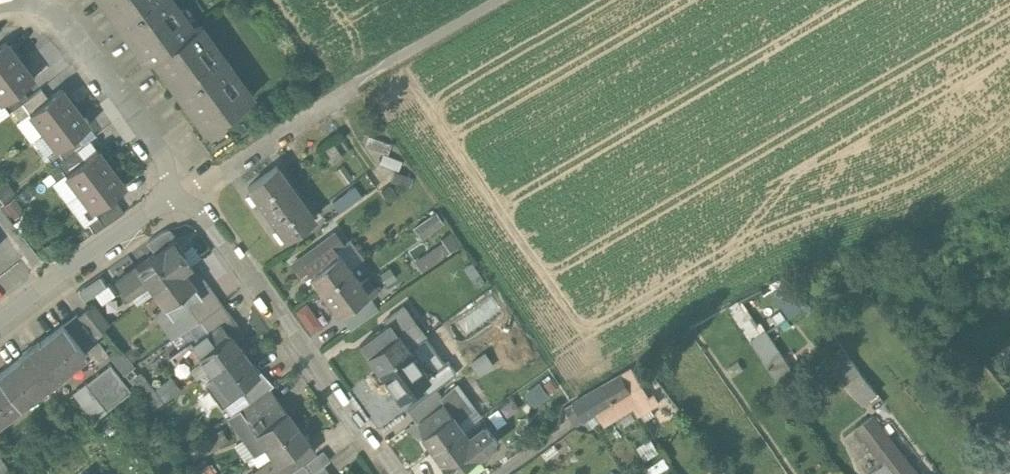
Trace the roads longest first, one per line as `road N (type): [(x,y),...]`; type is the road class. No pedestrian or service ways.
road 1 (residential): [(185,193),(389,473)]
road 2 (residential): [(28,8),(60,20),(185,193)]
road 3 (residential): [(0,324),(185,193)]
road 4 (residential): [(185,193),(363,73)]
road 5 (track): [(363,73),(495,0)]

